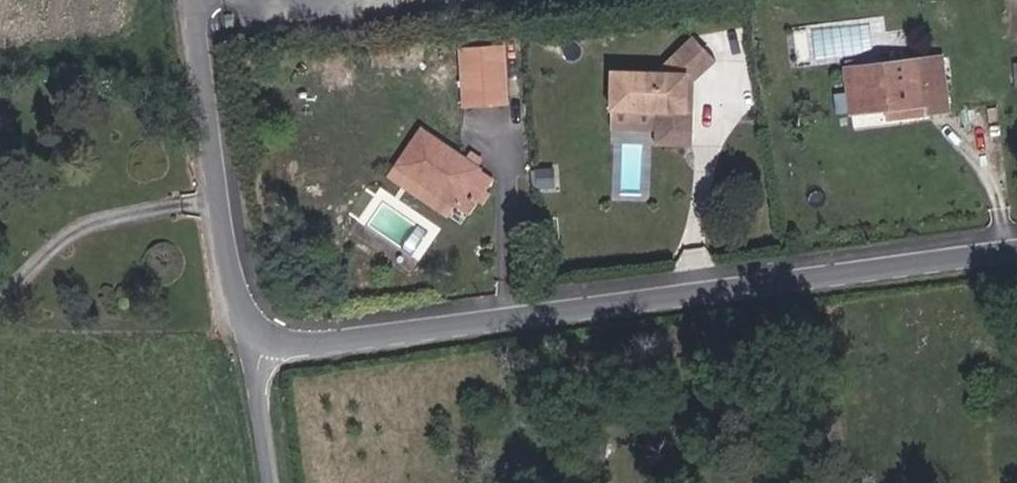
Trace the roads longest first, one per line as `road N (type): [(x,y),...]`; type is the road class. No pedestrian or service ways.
road 1 (unclassified): [(267,342),(302,345),(1016,248)]
road 2 (unclassified): [(195,0),(233,282),(246,319),(267,342)]
road 3 (unclassified): [(267,342),(290,482)]

